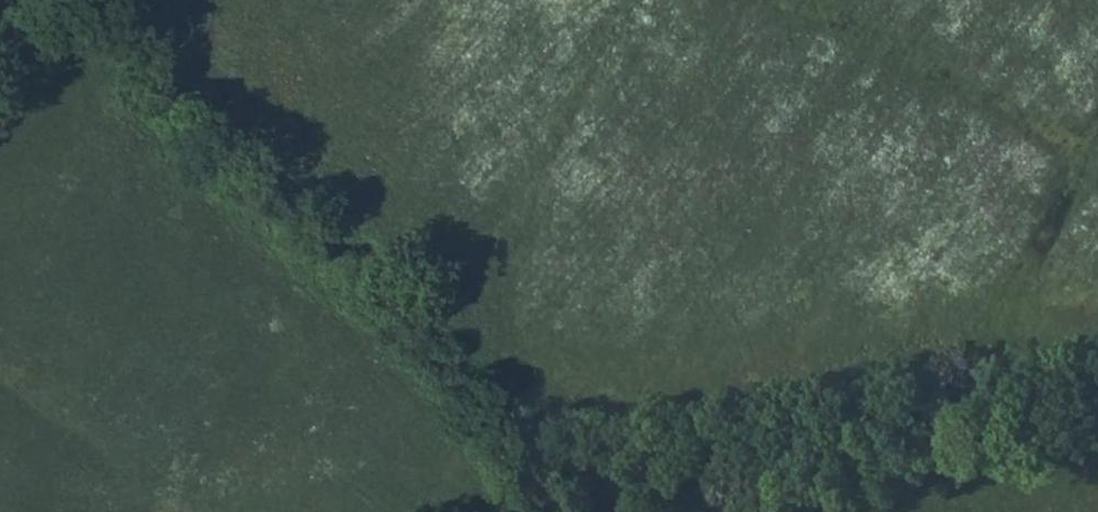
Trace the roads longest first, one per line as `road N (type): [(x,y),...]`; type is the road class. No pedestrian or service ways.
road 1 (track): [(1097,395),(596,475),(554,511)]

